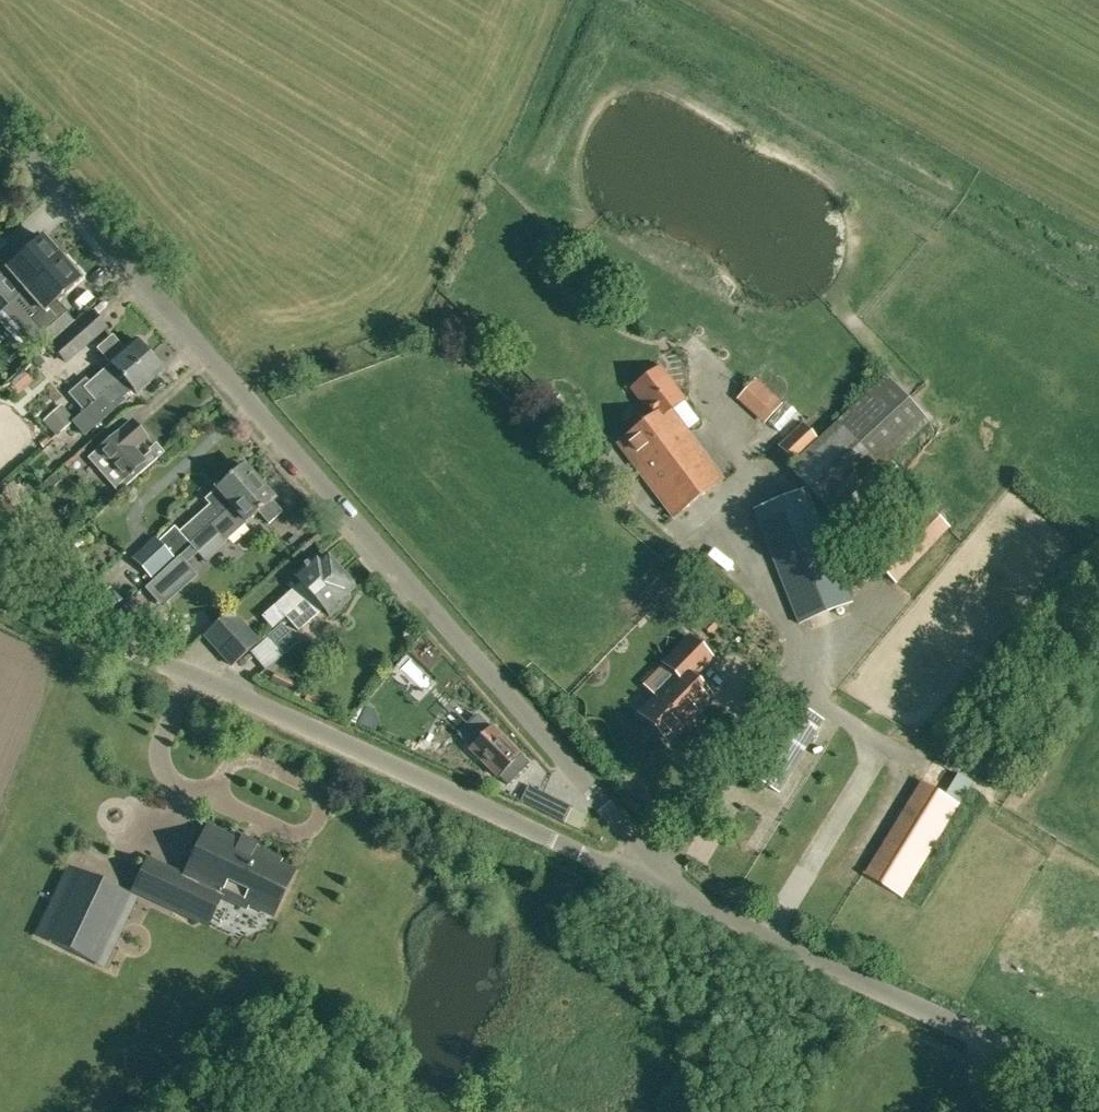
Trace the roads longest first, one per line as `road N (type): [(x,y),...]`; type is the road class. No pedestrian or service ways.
road 1 (unclassified): [(680,890),(0,134)]
road 2 (unclassified): [(680,890),(0,585)]
road 3 (unclassified): [(1098,1085),(680,890)]

